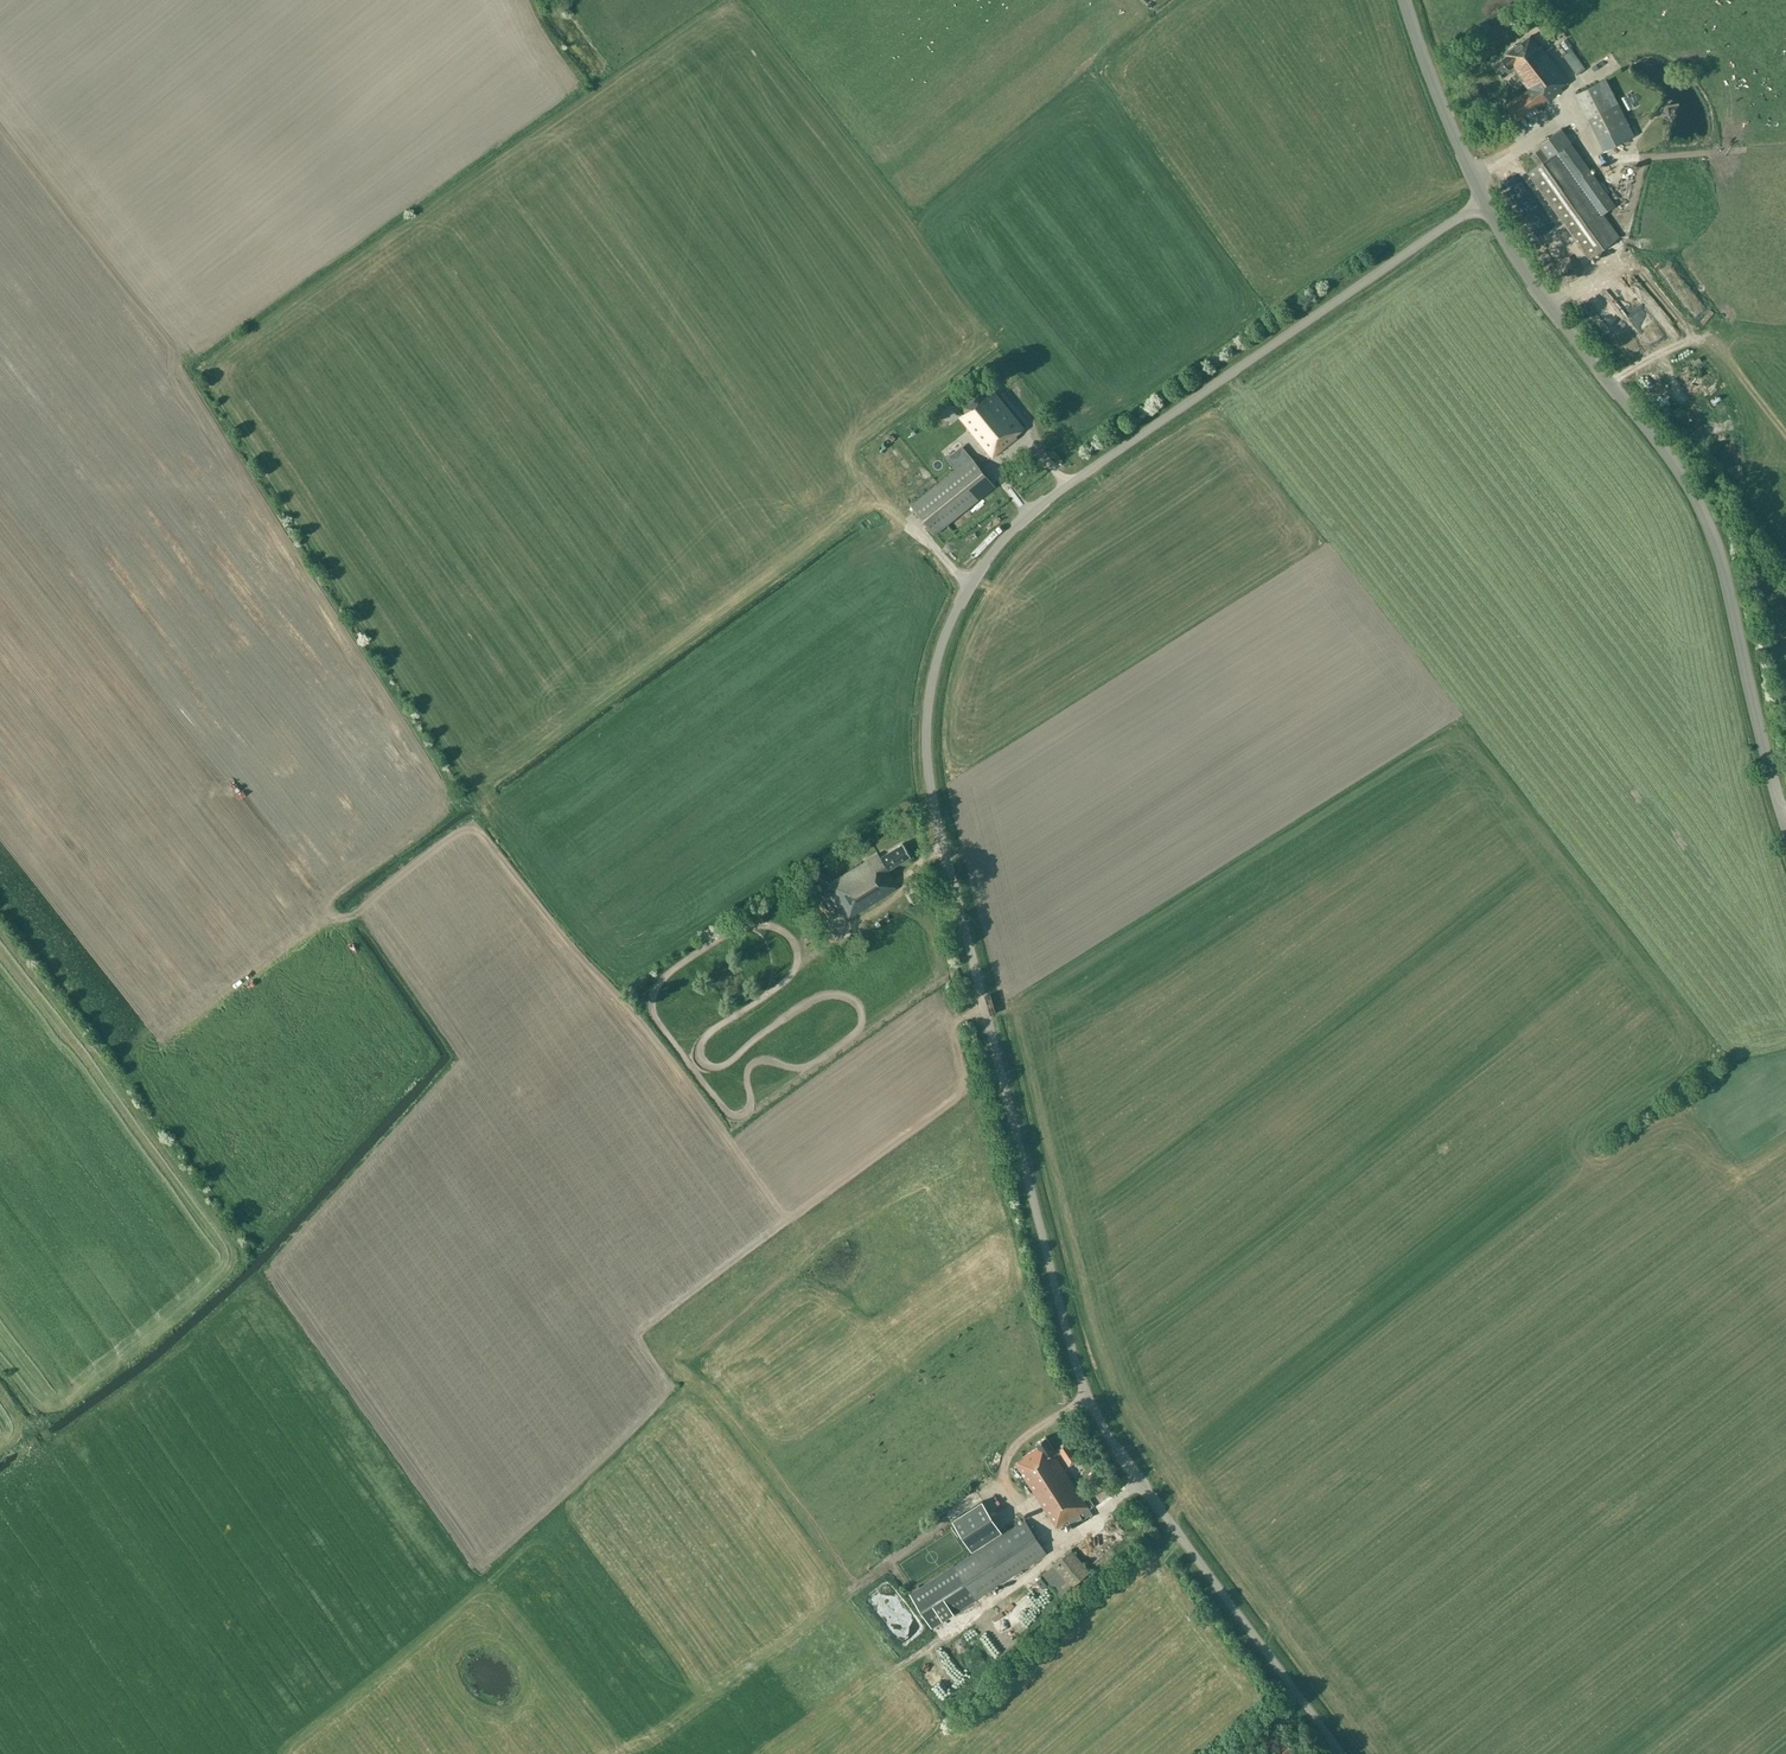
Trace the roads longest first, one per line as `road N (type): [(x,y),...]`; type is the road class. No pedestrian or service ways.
road 1 (unclassified): [(1342,1753),(1133,1471),(1084,1387),(934,807),(928,710),(957,608),(1017,525),(1485,203)]
road 2 (unclassified): [(1785,826),(1720,558),(1698,504),(1532,283),(1485,203)]
road 3 (unclassified): [(1485,203),(1404,0)]

